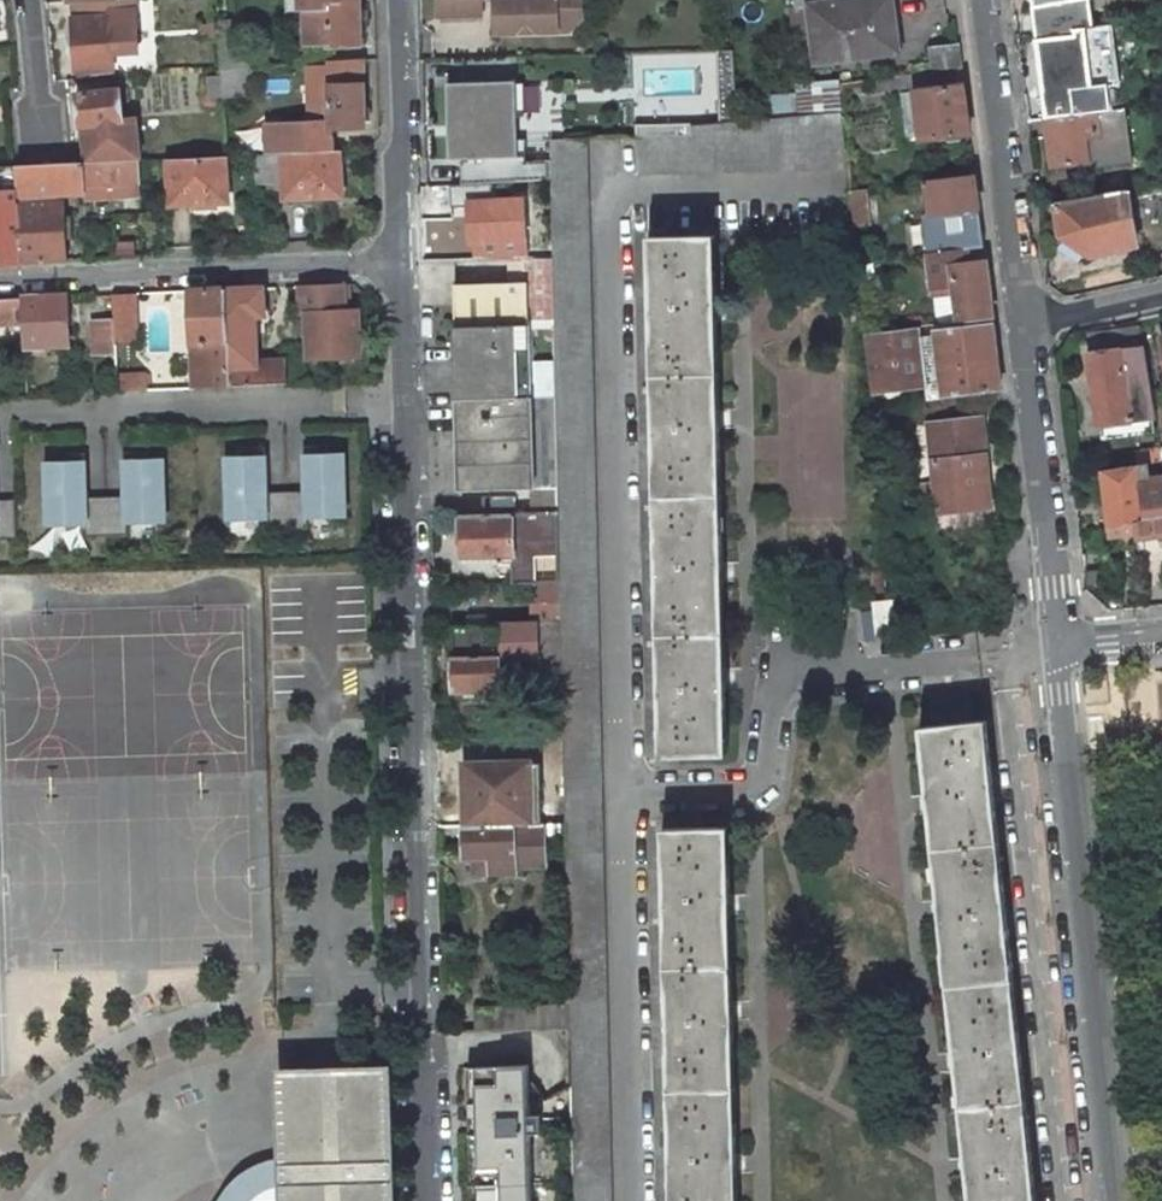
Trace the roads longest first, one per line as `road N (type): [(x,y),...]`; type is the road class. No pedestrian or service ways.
road 1 (residential): [(407,401),(427,1200)]
road 2 (residential): [(403,261),(0,278)]
road 3 (residential): [(20,414),(407,401)]
road 4 (residential): [(1016,321),(977,0)]
road 5 (residential): [(1028,643),(1030,432),(1016,321)]
road 6 (residential): [(396,0),(403,261)]
road 7 (residential): [(1016,321),(1161,292)]
road 8 (residential): [(42,141),(28,0)]
road 9 (residential): [(403,261),(407,401)]
road 10 (residential): [(1161,632),(1028,643)]

